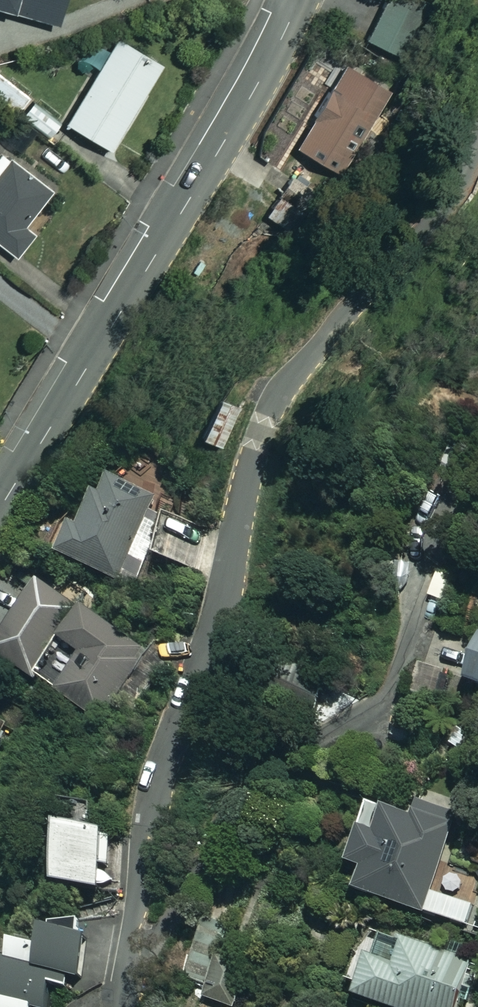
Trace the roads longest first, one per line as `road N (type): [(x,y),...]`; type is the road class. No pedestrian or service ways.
road 1 (residential): [(477,146),(429,221),(281,397),(265,428),(216,634),(147,811),(126,1006)]
road 2 (residential): [(0,509),(189,201),(299,0)]

